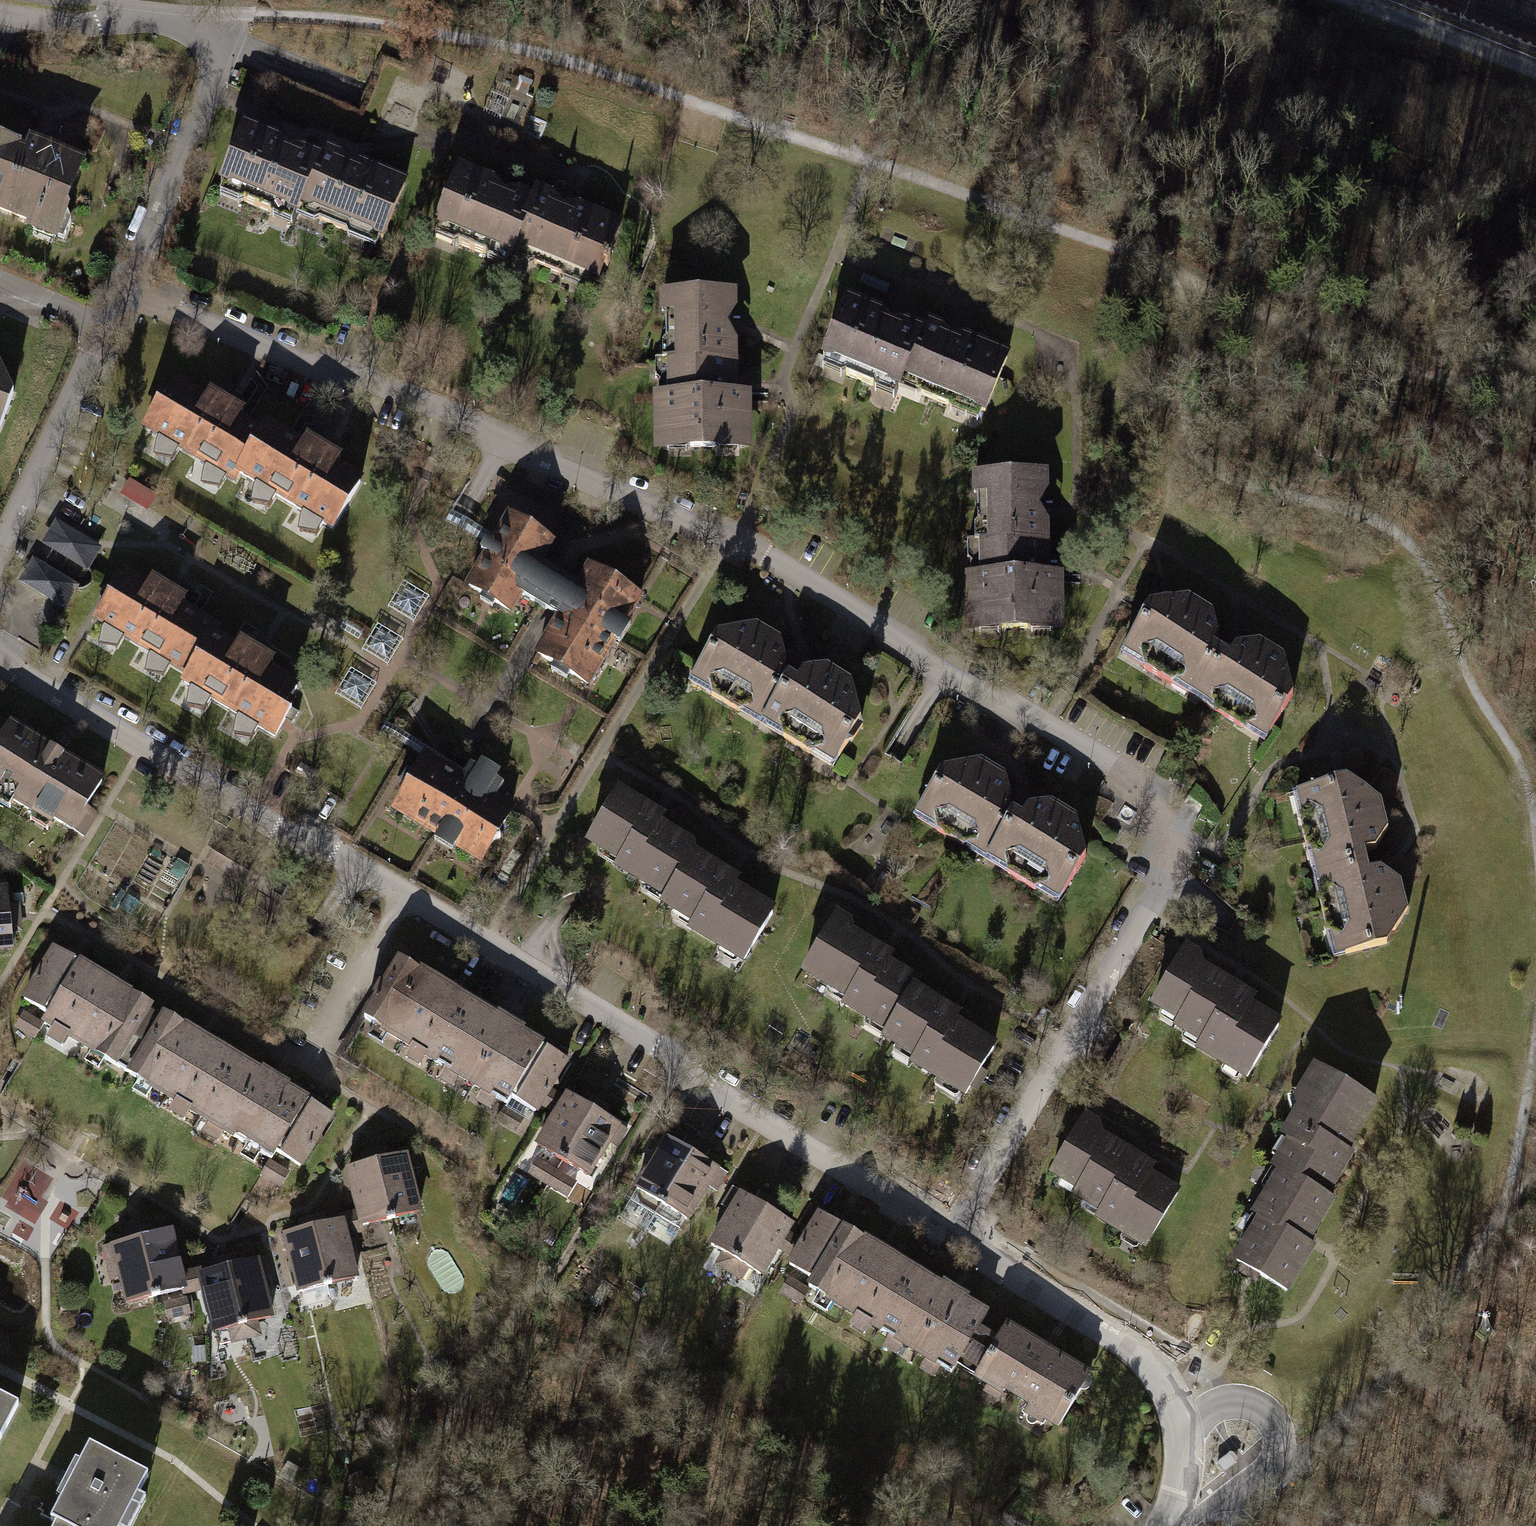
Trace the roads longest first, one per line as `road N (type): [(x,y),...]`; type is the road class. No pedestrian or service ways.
road 1 (residential): [(964,1239),(1158,896),(1172,854),(1166,815),(1129,777),(731,545),(453,423),(126,295)]
road 2 (residential): [(964,1239),(0,665)]
road 3 (track): [(203,16),(259,11),(511,47),(1155,262),(1185,283)]
road 4 (track): [(1185,283),(1193,335),(1187,440),(1217,477),(1382,521),(1409,538),(1428,562),(1477,692),(1525,770),(1535,820)]
road 5 (residential): [(1159,1525),(1181,1459),(1181,1426),(1162,1385),(1133,1351),(964,1239)]
road 6 (track): [(1185,283),(1213,303),(1344,356),(1535,412)]
road 7 (track): [(1499,1215),(1339,1436),(1273,1459)]
road 8 (residential): [(126,295),(0,555)]
road 9 (residential): [(224,48),(126,295)]
road 10 (residential): [(224,48),(203,16),(124,13),(74,25),(0,12)]
road 11 (track): [(1348,0),(1535,70)]
road 12 (track): [(1535,1048),(1520,1149),(1499,1215)]

